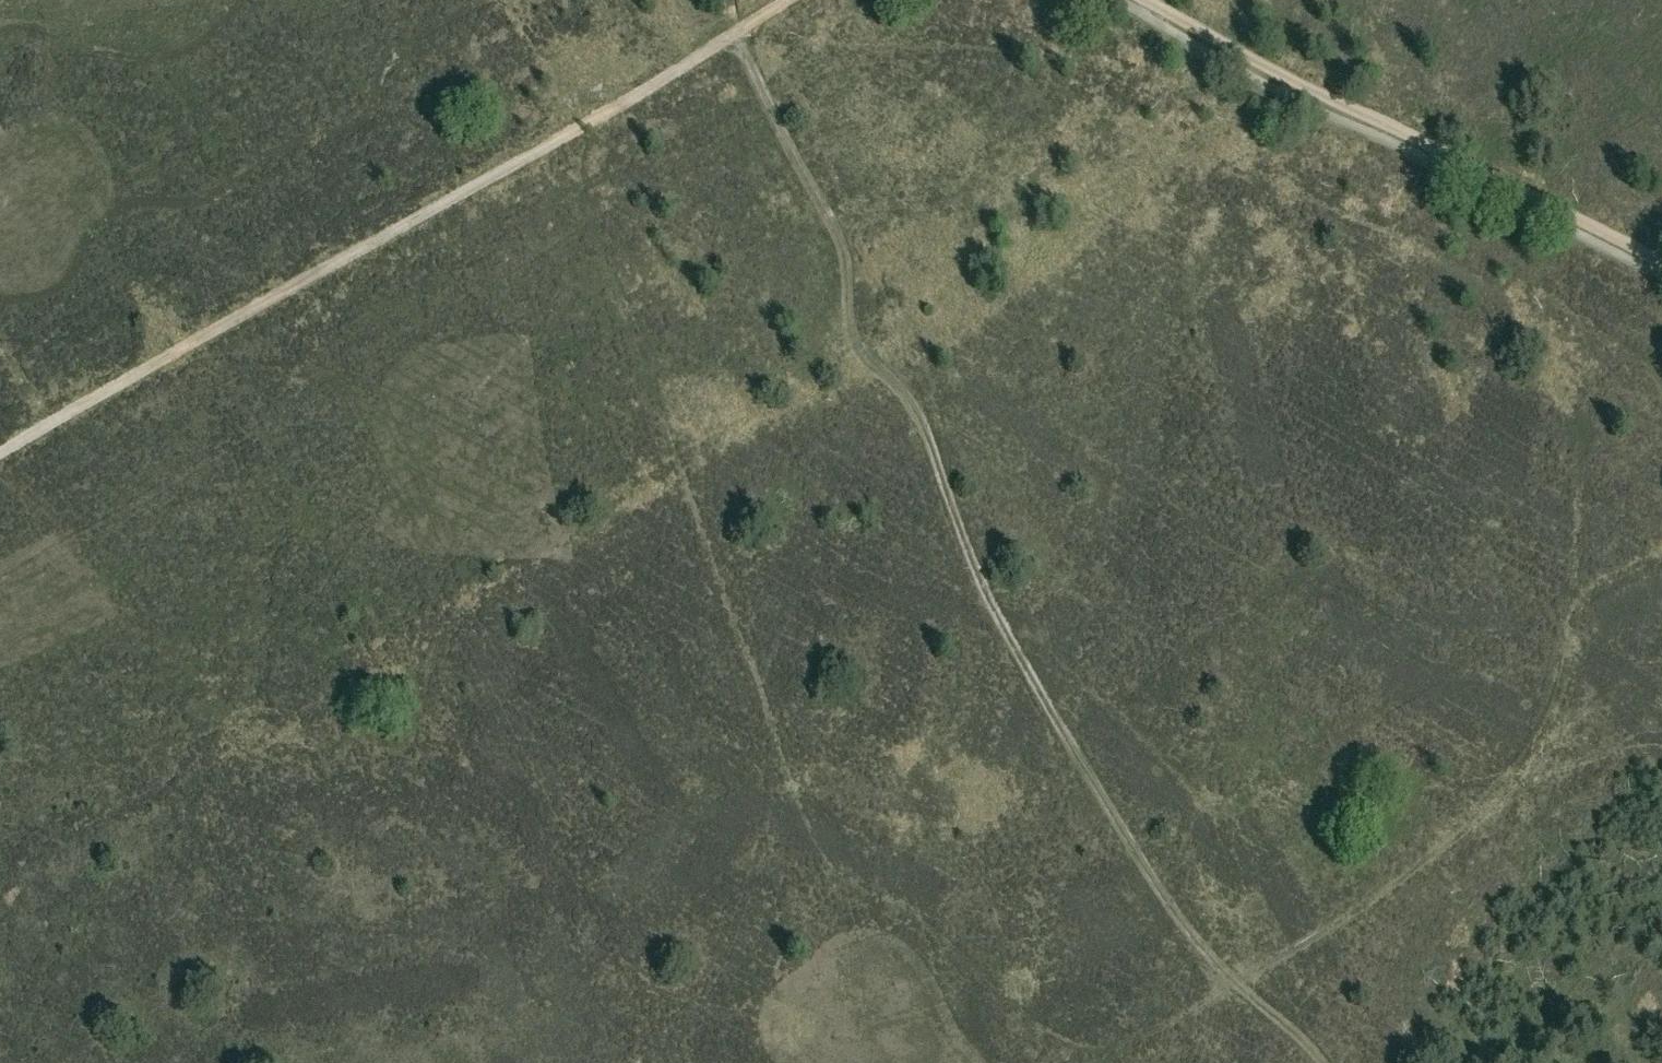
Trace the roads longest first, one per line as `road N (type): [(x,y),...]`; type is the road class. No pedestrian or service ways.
road 1 (track): [(1661,263),(1147,0)]

